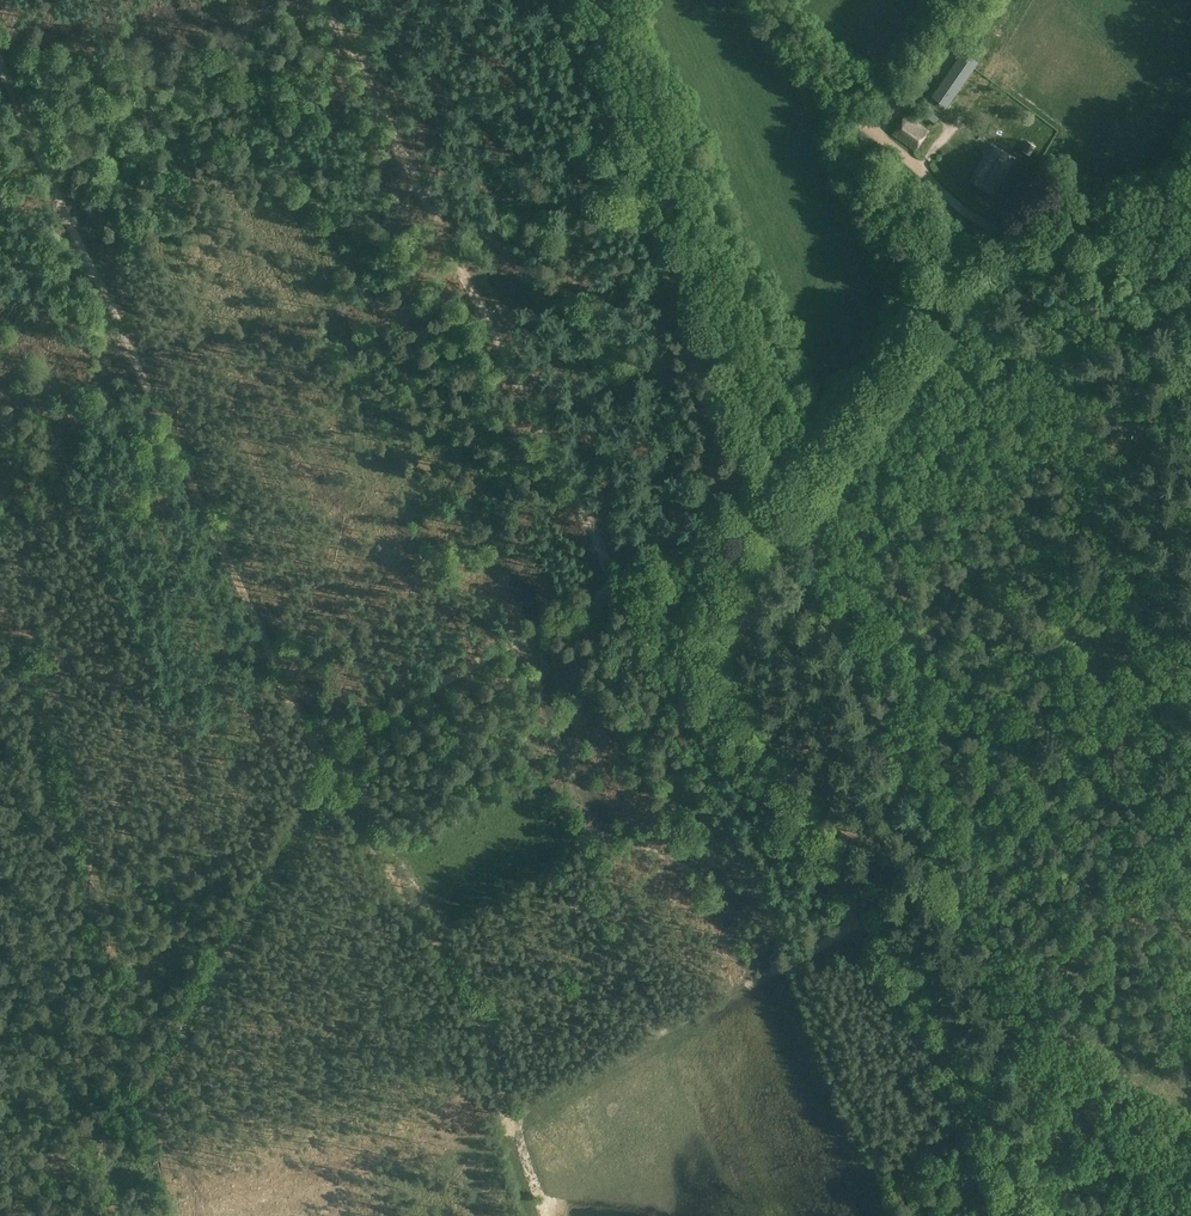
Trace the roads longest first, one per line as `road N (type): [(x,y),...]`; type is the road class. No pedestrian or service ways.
road 1 (track): [(862,920),(505,1114),(475,1011),(331,758),(293,707),(0,50)]
road 2 (track): [(6,1215),(36,1176),(162,1066),(344,742),(620,585)]
road 3 (track): [(620,585),(317,0)]
road 4 (track): [(862,920),(708,664),(741,517),(620,585)]
road 5 (track): [(743,0),(773,46),(820,91),(978,215),(1016,230),(1116,227),(1155,222),(1190,194)]
road 6 (track): [(1034,1215),(862,920)]
road 7 (track): [(741,517),(839,433),(823,388)]

